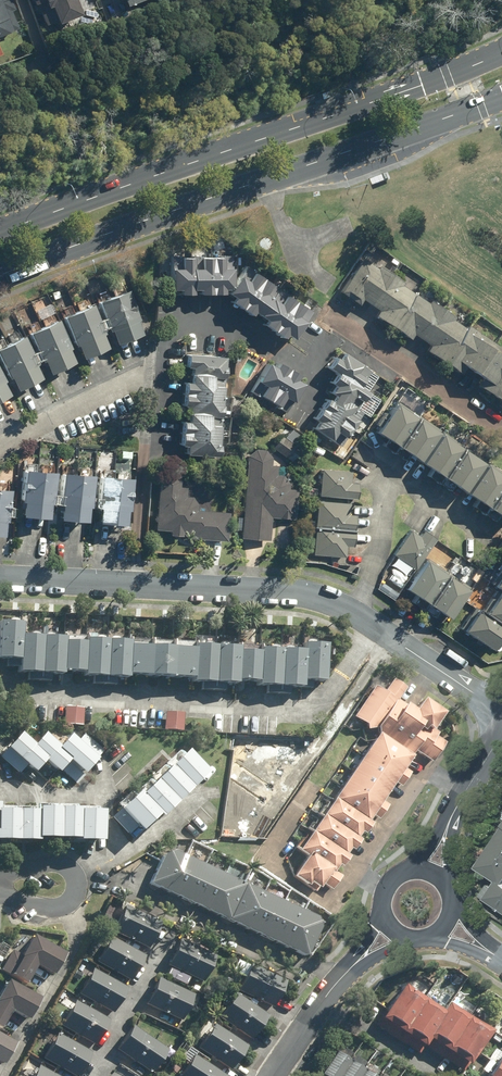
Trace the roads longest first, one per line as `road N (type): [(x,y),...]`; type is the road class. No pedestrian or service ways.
road 1 (residential): [(501,712),(311,594),(0,576)]
road 2 (primary): [(501,97),(0,276)]
road 3 (primary): [(0,232),(501,53)]
road 4 (residential): [(149,372),(0,447)]
road 5 (residential): [(0,875),(44,866),(66,872),(74,883),(64,906),(22,903)]
road 6 (tertiary): [(275,1075),(345,975)]

